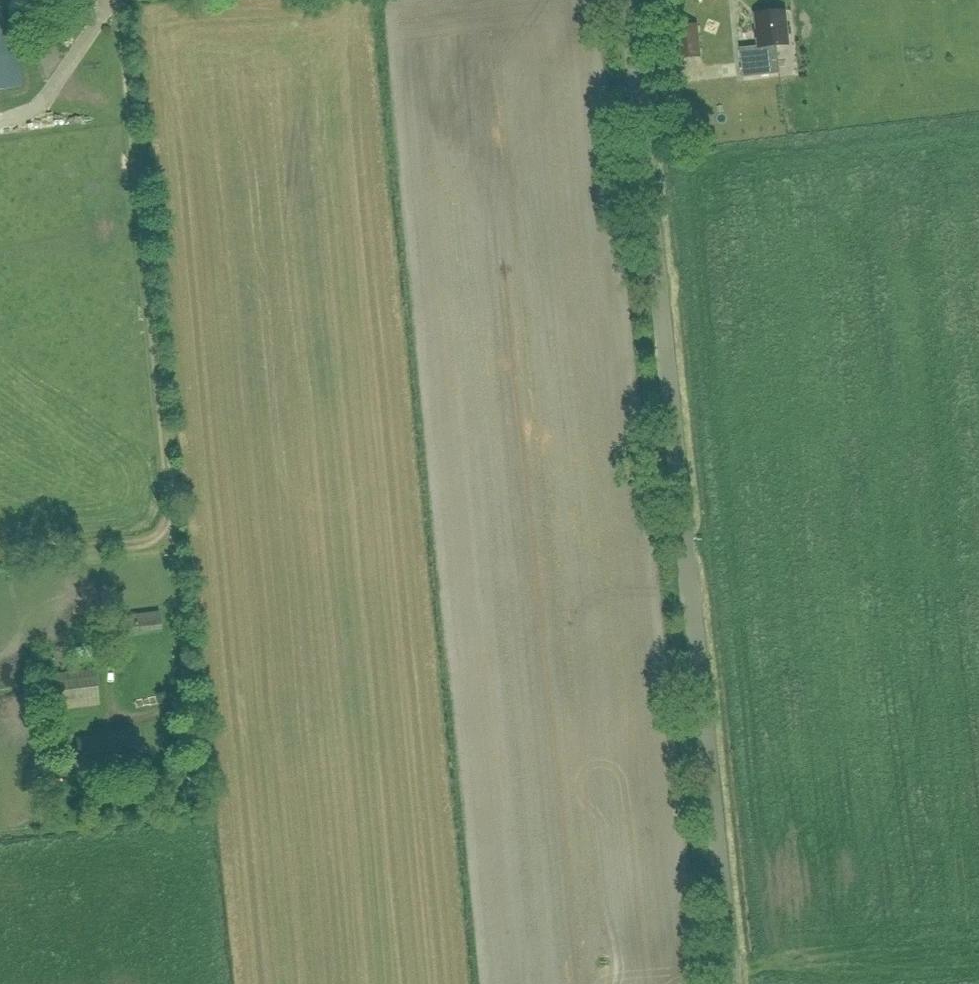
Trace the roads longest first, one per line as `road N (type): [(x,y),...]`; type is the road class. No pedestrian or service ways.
road 1 (unclassified): [(735,983),(628,0)]

